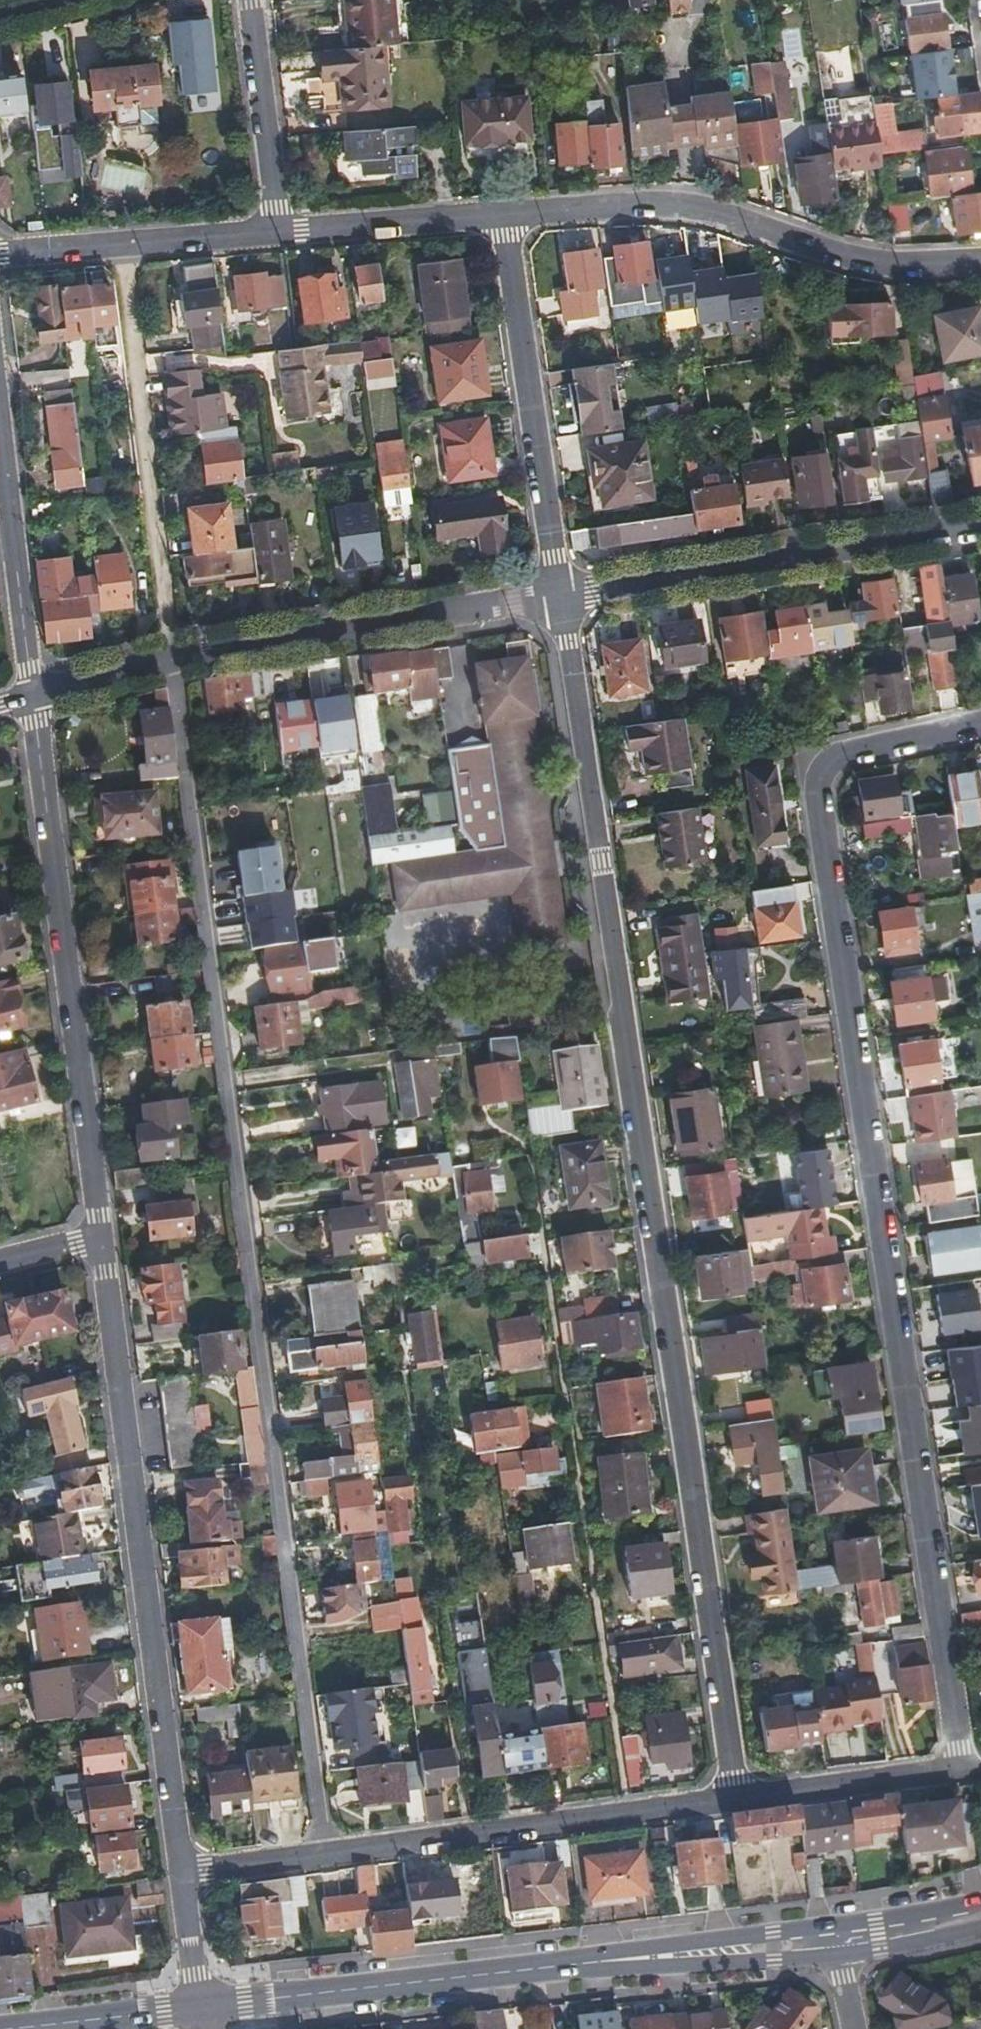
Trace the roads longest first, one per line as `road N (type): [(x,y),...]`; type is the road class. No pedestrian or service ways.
road 1 (residential): [(561,594),(741,1802)]
road 2 (residential): [(980,727),(848,755),(817,786),(964,1772)]
road 3 (residential): [(99,1240),(181,1873)]
road 4 (primary): [(837,1940),(203,2006)]
road 5 (residential): [(741,1802),(181,1873)]
road 6 (residential): [(33,695),(99,1240)]
road 7 (residential): [(561,594),(171,659),(33,695)]
road 8 (residential): [(498,216),(684,209),(876,266),(980,266)]
road 9 (residential): [(980,525),(561,594)]
road 10 (residential): [(498,216),(561,594)]
road 11 (residential): [(0,253),(278,231)]
road 12 (residential): [(0,441),(33,695)]
road 13 (residential): [(248,0),(278,231)]
road 14 (residential): [(964,1772),(741,1802)]
road 15 (residential): [(278,231),(498,216)]
road 16 (primary): [(203,2006),(54,2023)]
road 17 (primary): [(980,1913),(837,1940)]
road 18 (residential): [(181,1873),(203,2006)]

